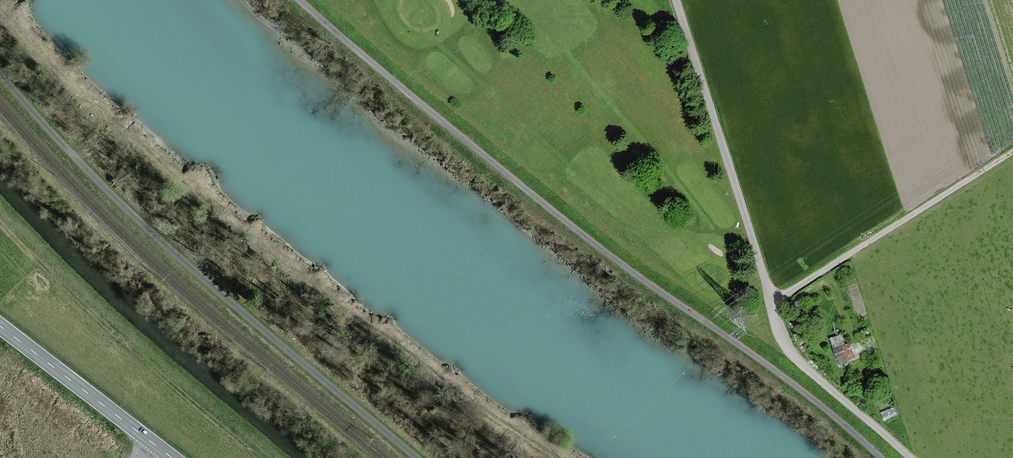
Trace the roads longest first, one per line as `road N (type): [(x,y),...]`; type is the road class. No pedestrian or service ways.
road 1 (track): [(0,73),(126,209),(416,457)]
road 2 (unclassified): [(905,457),(794,357),(780,332),(675,0)]
road 3 (track): [(773,302),(1012,150)]
road 4 (primary): [(0,326),(174,457)]

